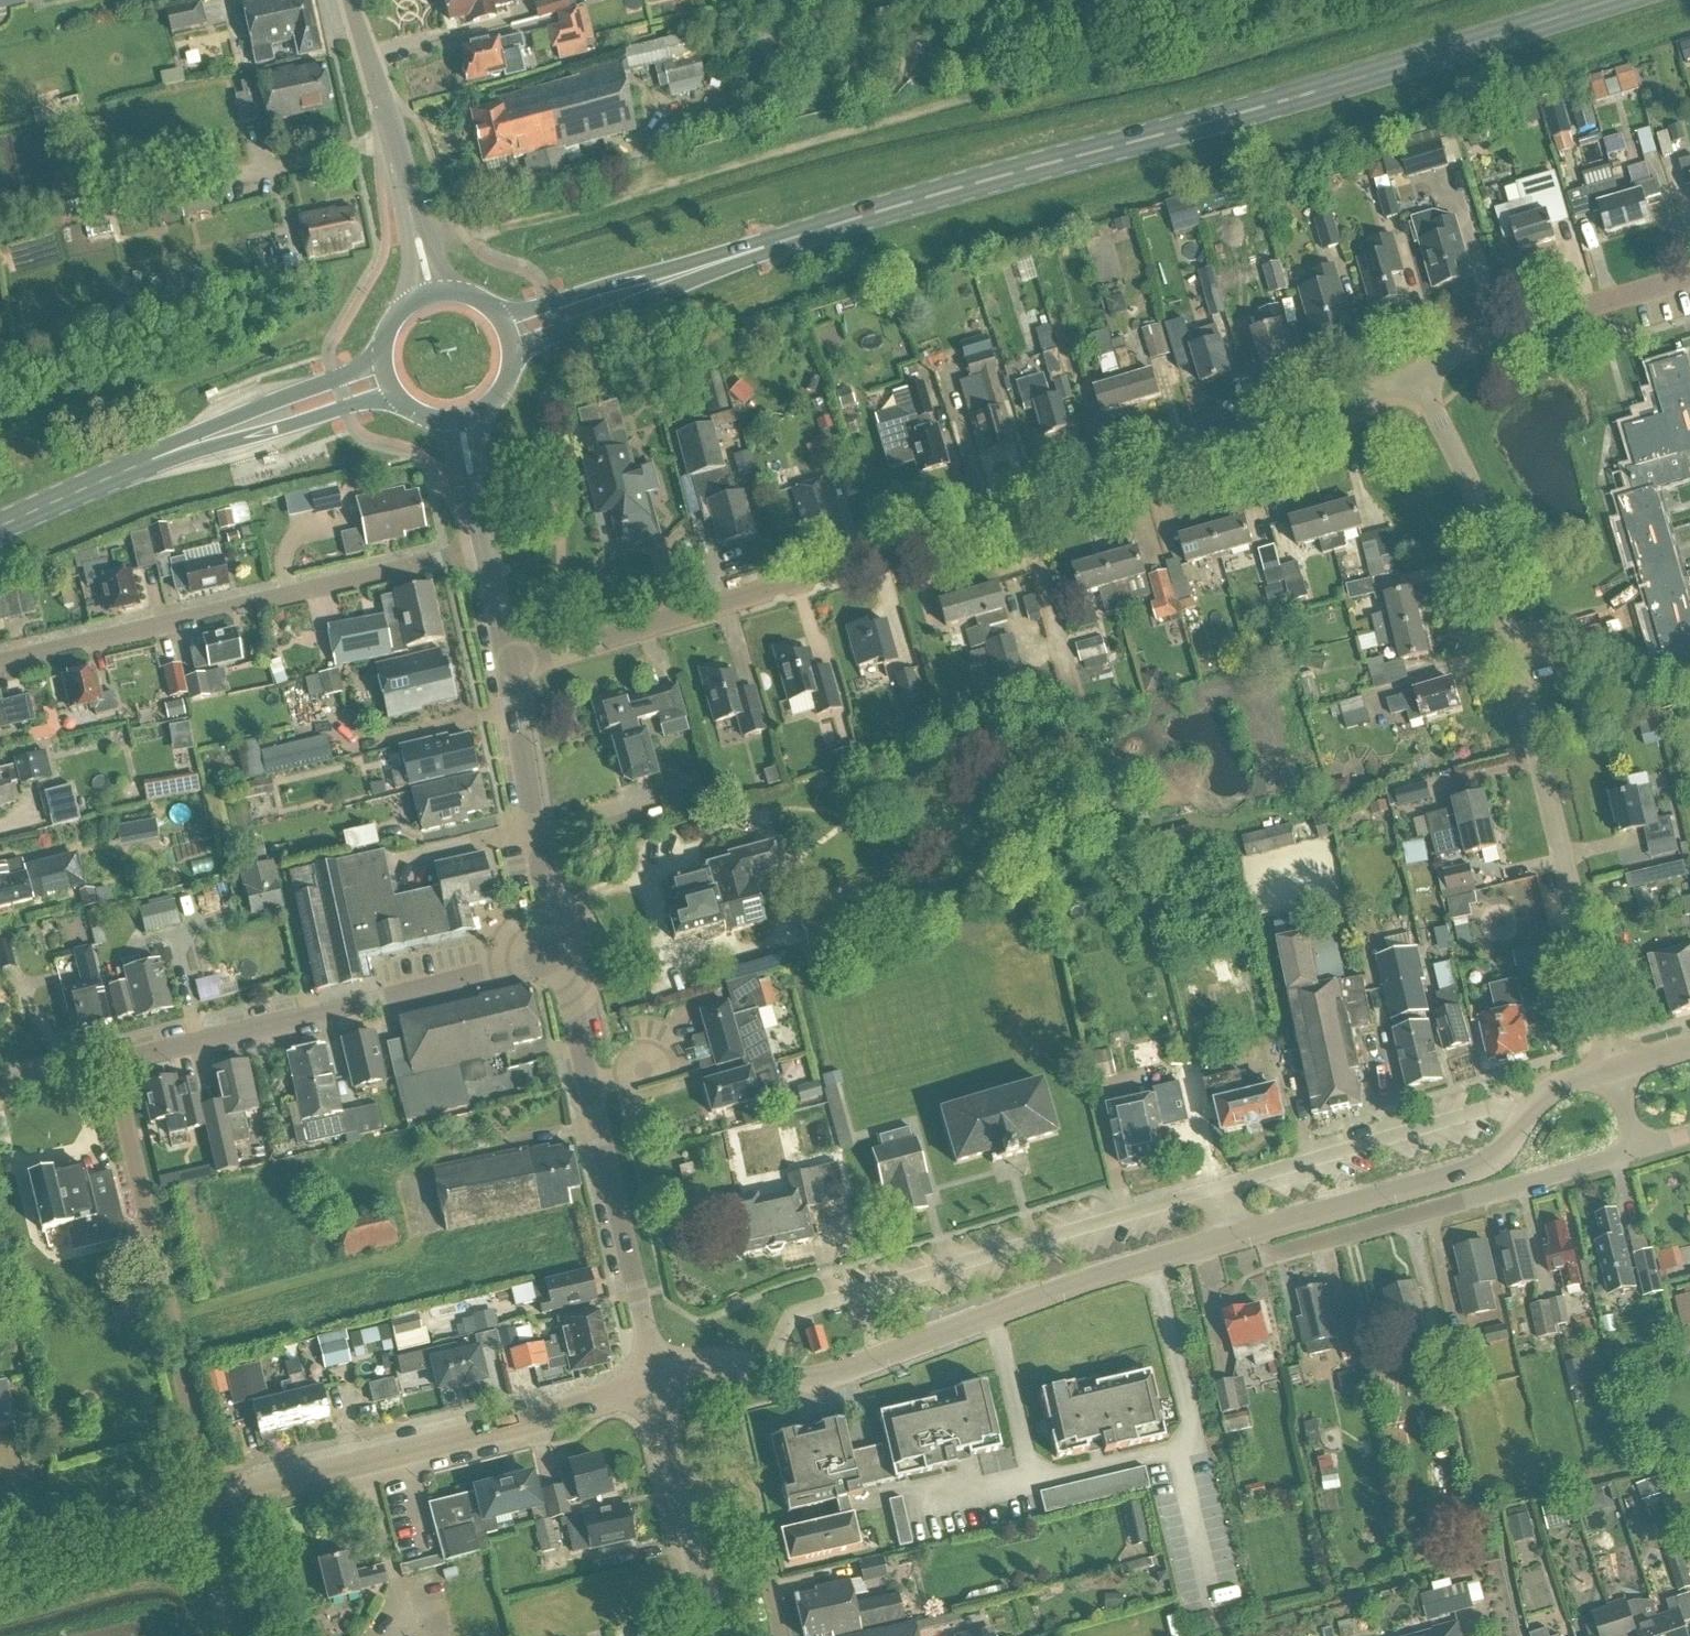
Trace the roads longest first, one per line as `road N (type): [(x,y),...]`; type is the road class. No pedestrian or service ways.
road 1 (residential): [(506,663),(1281,439),(1417,377)]
road 2 (primary): [(754,251),(1334,88),(1610,0)]
road 3 (track): [(463,235),(953,103),(1290,0)]
road 4 (residential): [(1614,1070),(1481,513),(1417,377)]
road 5 (tertiary): [(1261,1229),(1091,1279),(830,1379),(808,1382),(715,1364),(652,1379)]
road 6 (residential): [(0,665),(485,552)]
road 7 (tertiary): [(210,1502),(560,1416),(652,1379)]
road 8 (residential): [(558,960),(113,1064)]
road 9 (residential): [(210,1502),(113,1064)]
road 10 (tertiary): [(652,1379),(558,960)]
road 11 (tertiary): [(1261,1229),(1476,1171),(1506,1147),(1542,1099),(1614,1070)]
road 12 (residential): [(1635,1151),(1272,1258)]
road 13 (tertiary): [(558,960),(506,663)]
road 14 (residential): [(1417,377),(1495,336),(1689,279)]
road 15 (primary): [(754,251),(520,313),(490,310)]
road 16 (primary): [(512,368),(538,342),(754,251)]
road 17 (primary): [(174,452),(369,406),(406,409)]
road 18 (primary): [(382,354),(340,382),(229,421),(174,452)]
road 19 (tertiary): [(411,216),(348,0)]
road 20 (residential): [(780,1635),(743,1489),(716,1480),(678,1489)]
road 21 (tertiary): [(198,1505),(0,1555)]
road 22 (primary): [(0,528),(174,452)]
road 23 (track): [(845,0),(937,19),(932,73),(942,106)]
road 24 (tertiary): [(714,1635),(678,1489)]
road 25 (unclassified): [(198,1505),(232,1635)]

